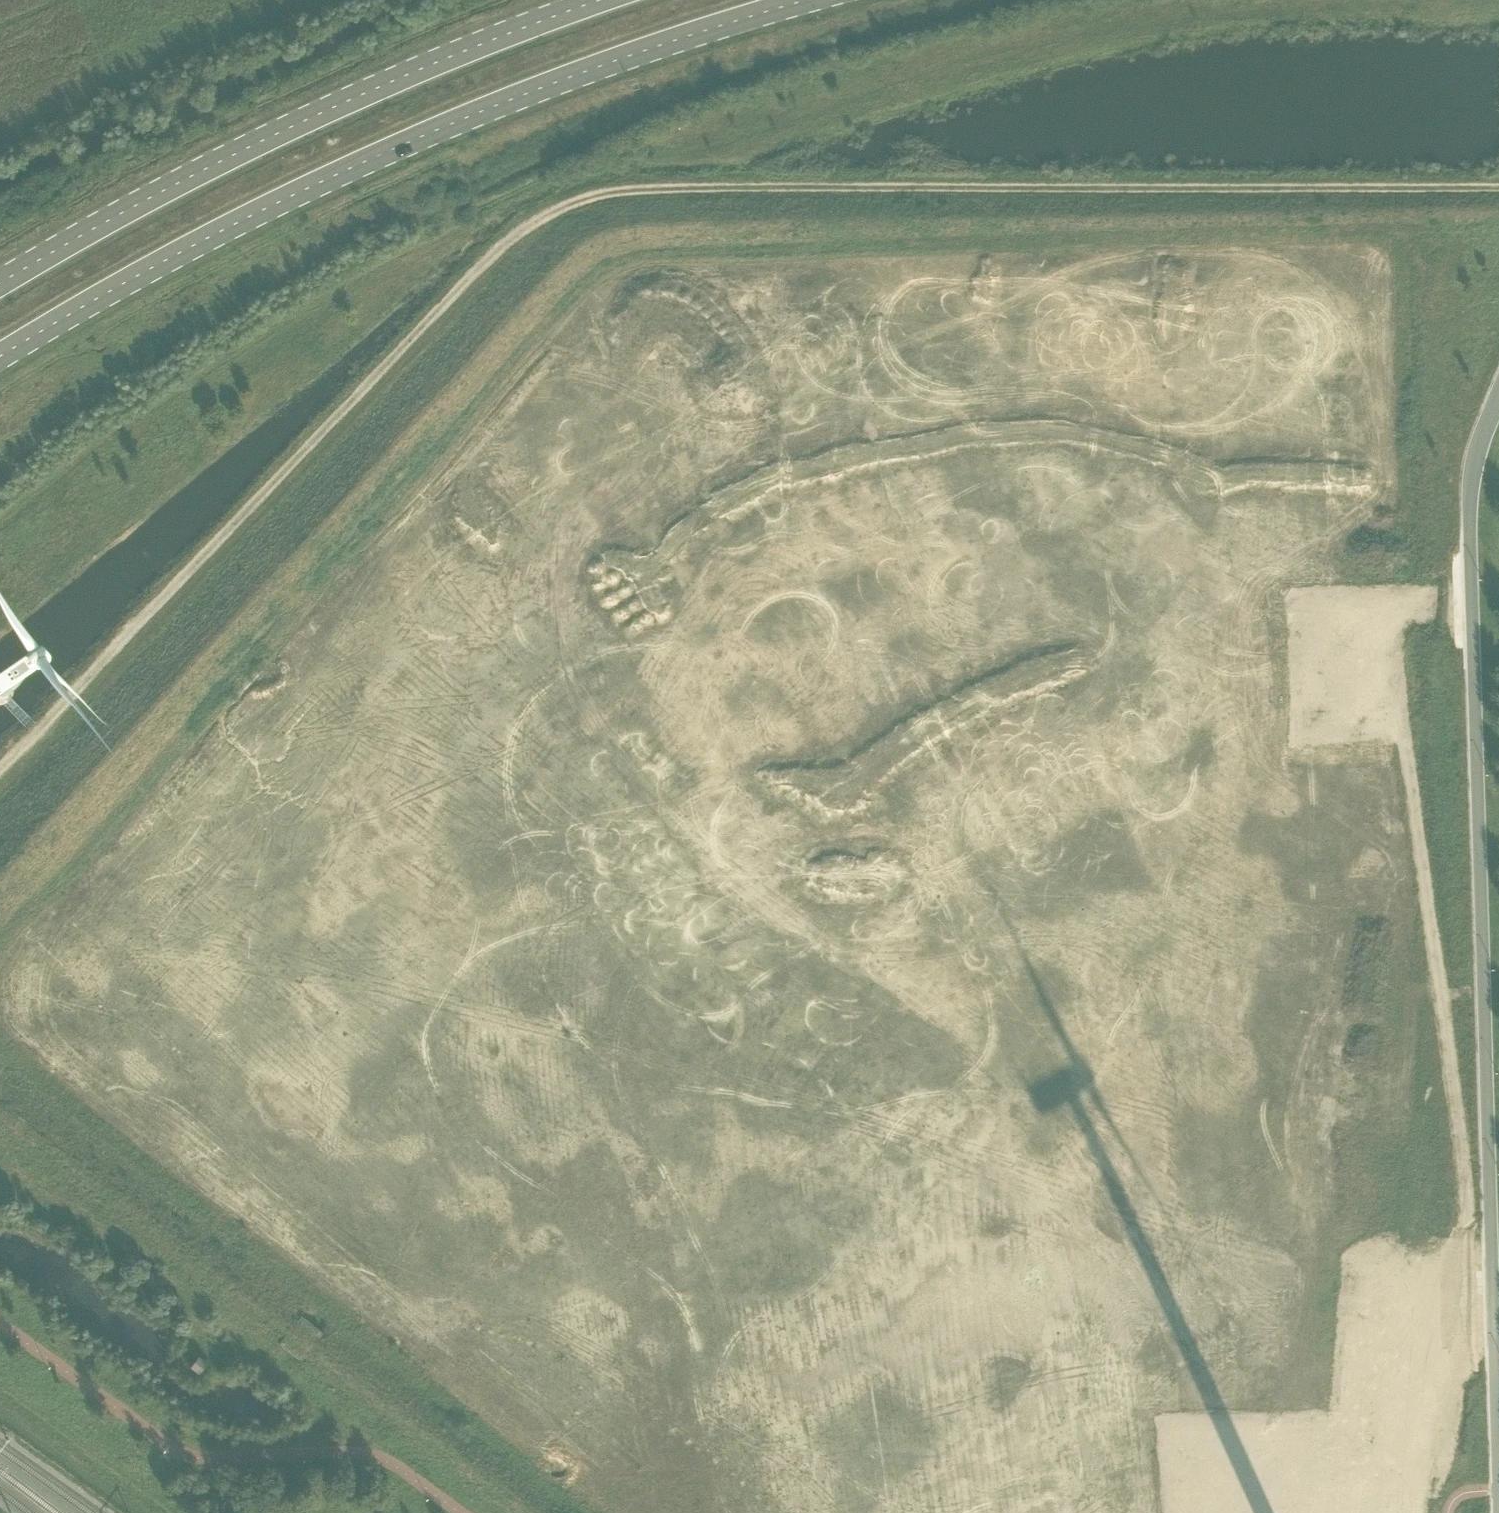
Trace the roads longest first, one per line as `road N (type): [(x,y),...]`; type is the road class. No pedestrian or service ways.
road 1 (unclassified): [(1498,400),(1467,480),(1498,1457)]
road 2 (primary): [(0,366),(103,300),(362,166),(635,56),(822,0)]
road 3 (primary): [(609,0),(336,108),(0,289)]

